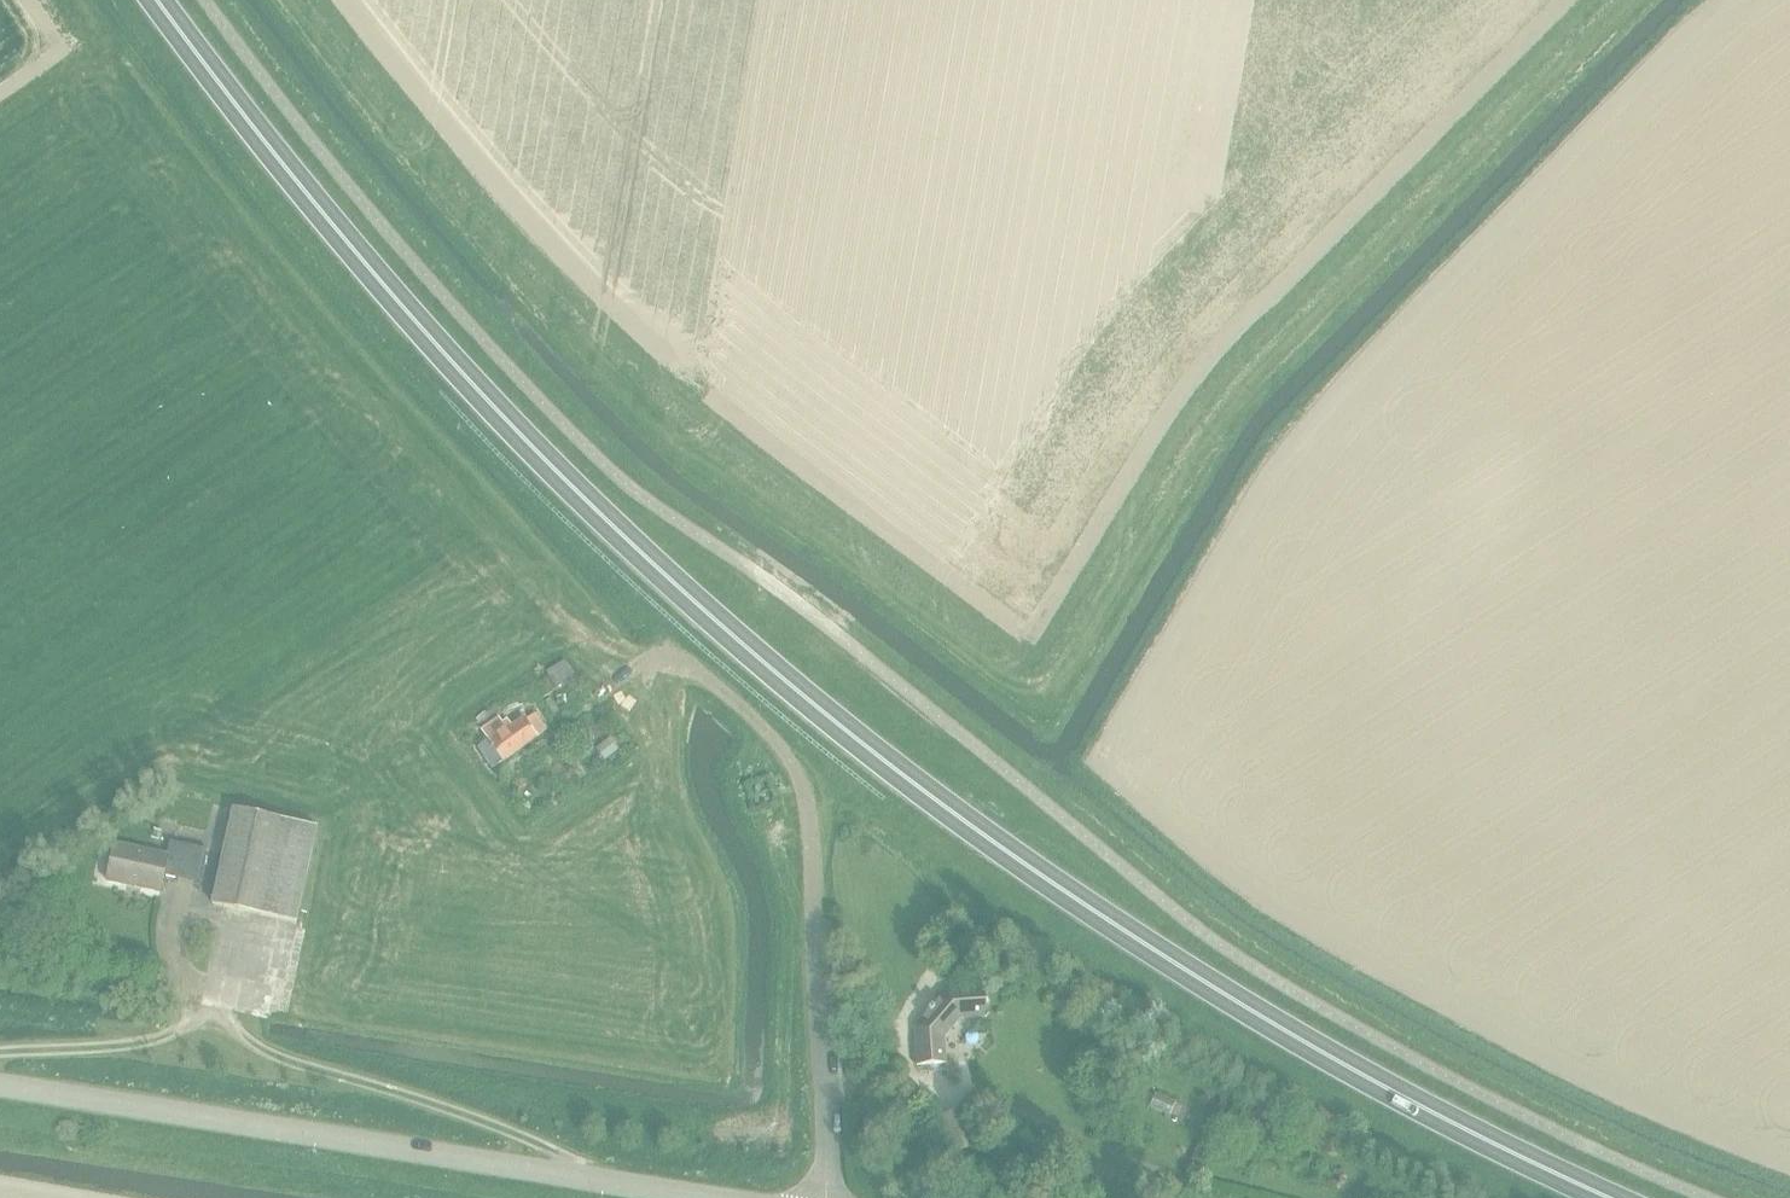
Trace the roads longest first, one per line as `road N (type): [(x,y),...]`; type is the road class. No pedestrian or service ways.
road 1 (trunk): [(153,0),(382,288),(554,475),(736,642),(952,816),(1195,976),(1385,1086),(1608,1197)]
road 2 (unclassified): [(822,1197),(813,885),(792,762),(778,740),(686,663),(646,663),(592,696)]
road 3 (unclassified): [(618,1182),(0,1085)]
road 4 (unclassified): [(618,1182),(464,1110),(275,1053),(215,1001)]
road 5 (unclassified): [(0,1050),(168,1030),(215,1001)]

